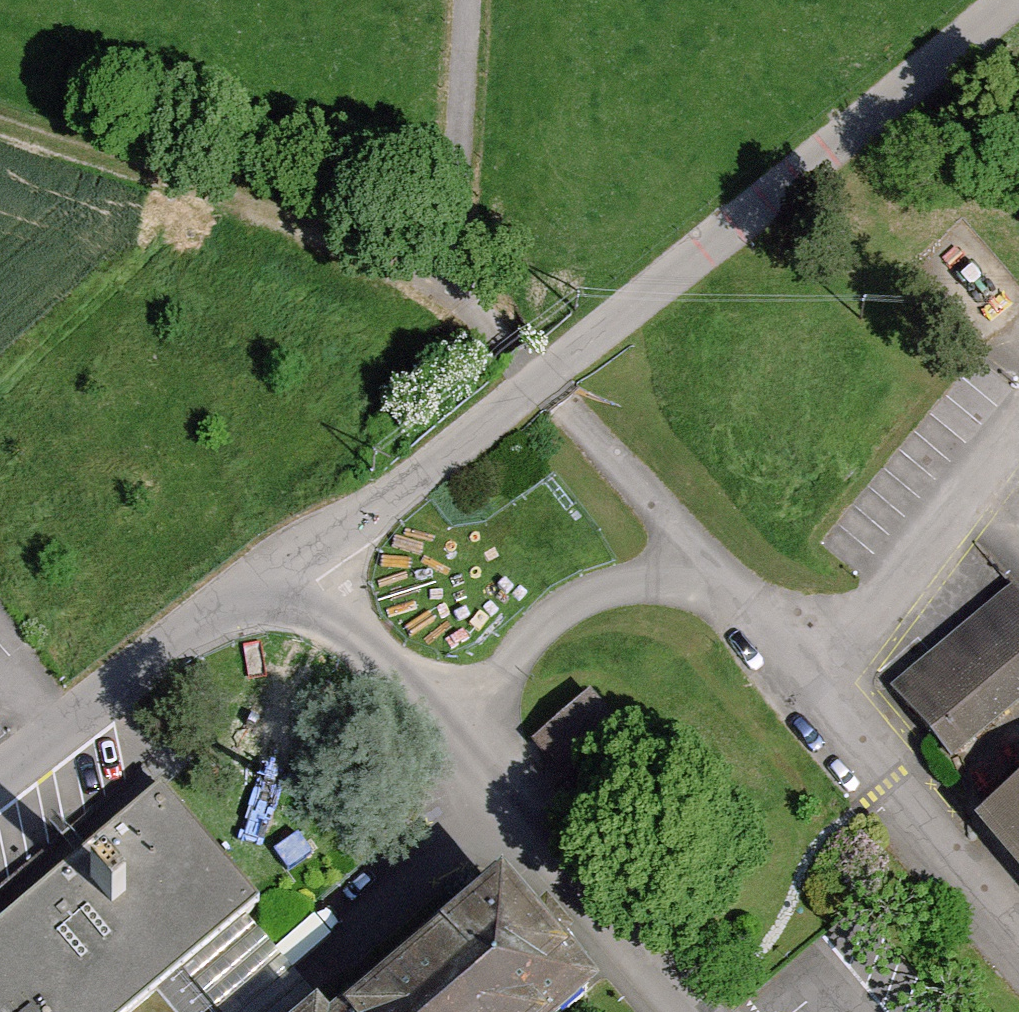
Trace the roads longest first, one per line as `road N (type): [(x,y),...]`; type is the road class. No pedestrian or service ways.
road 1 (unclassified): [(295,556),(416,484),(1010,0)]
road 2 (track): [(0,122),(450,272),(466,0)]
road 3 (unclassified): [(295,556),(464,737),(692,1011)]
road 4 (unclassified): [(450,272),(495,337),(718,570),(813,691)]
road 5 (unclassified): [(0,784),(295,556)]
road 6 (unclassified): [(1018,424),(813,691)]
road 7 (unclassified): [(813,691),(1018,929)]

